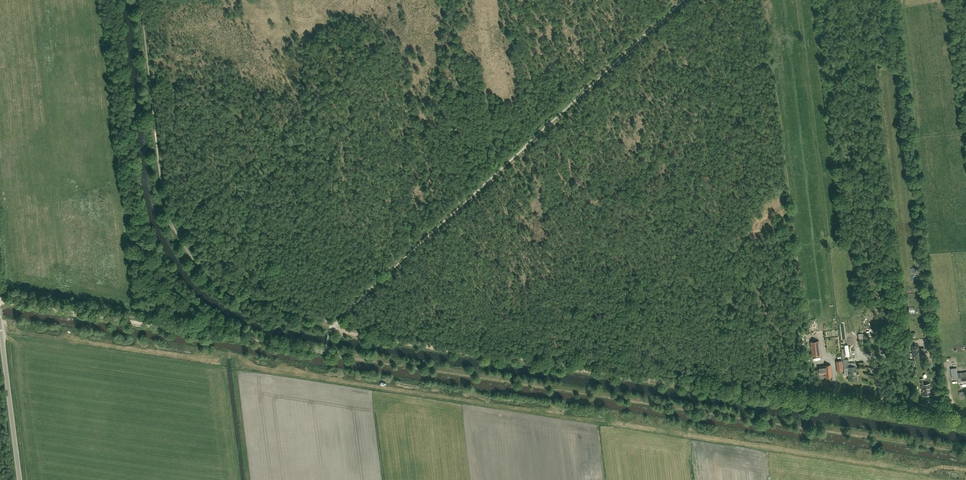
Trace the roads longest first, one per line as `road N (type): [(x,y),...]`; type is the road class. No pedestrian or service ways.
road 1 (track): [(843,407),(330,327)]
road 2 (track): [(678,0),(336,323)]
road 3 (track): [(927,333),(888,0)]
road 4 (track): [(0,302),(250,339)]
road 5 (tertiary): [(19,479),(0,327)]
road 6 (unclassified): [(965,427),(843,407)]

